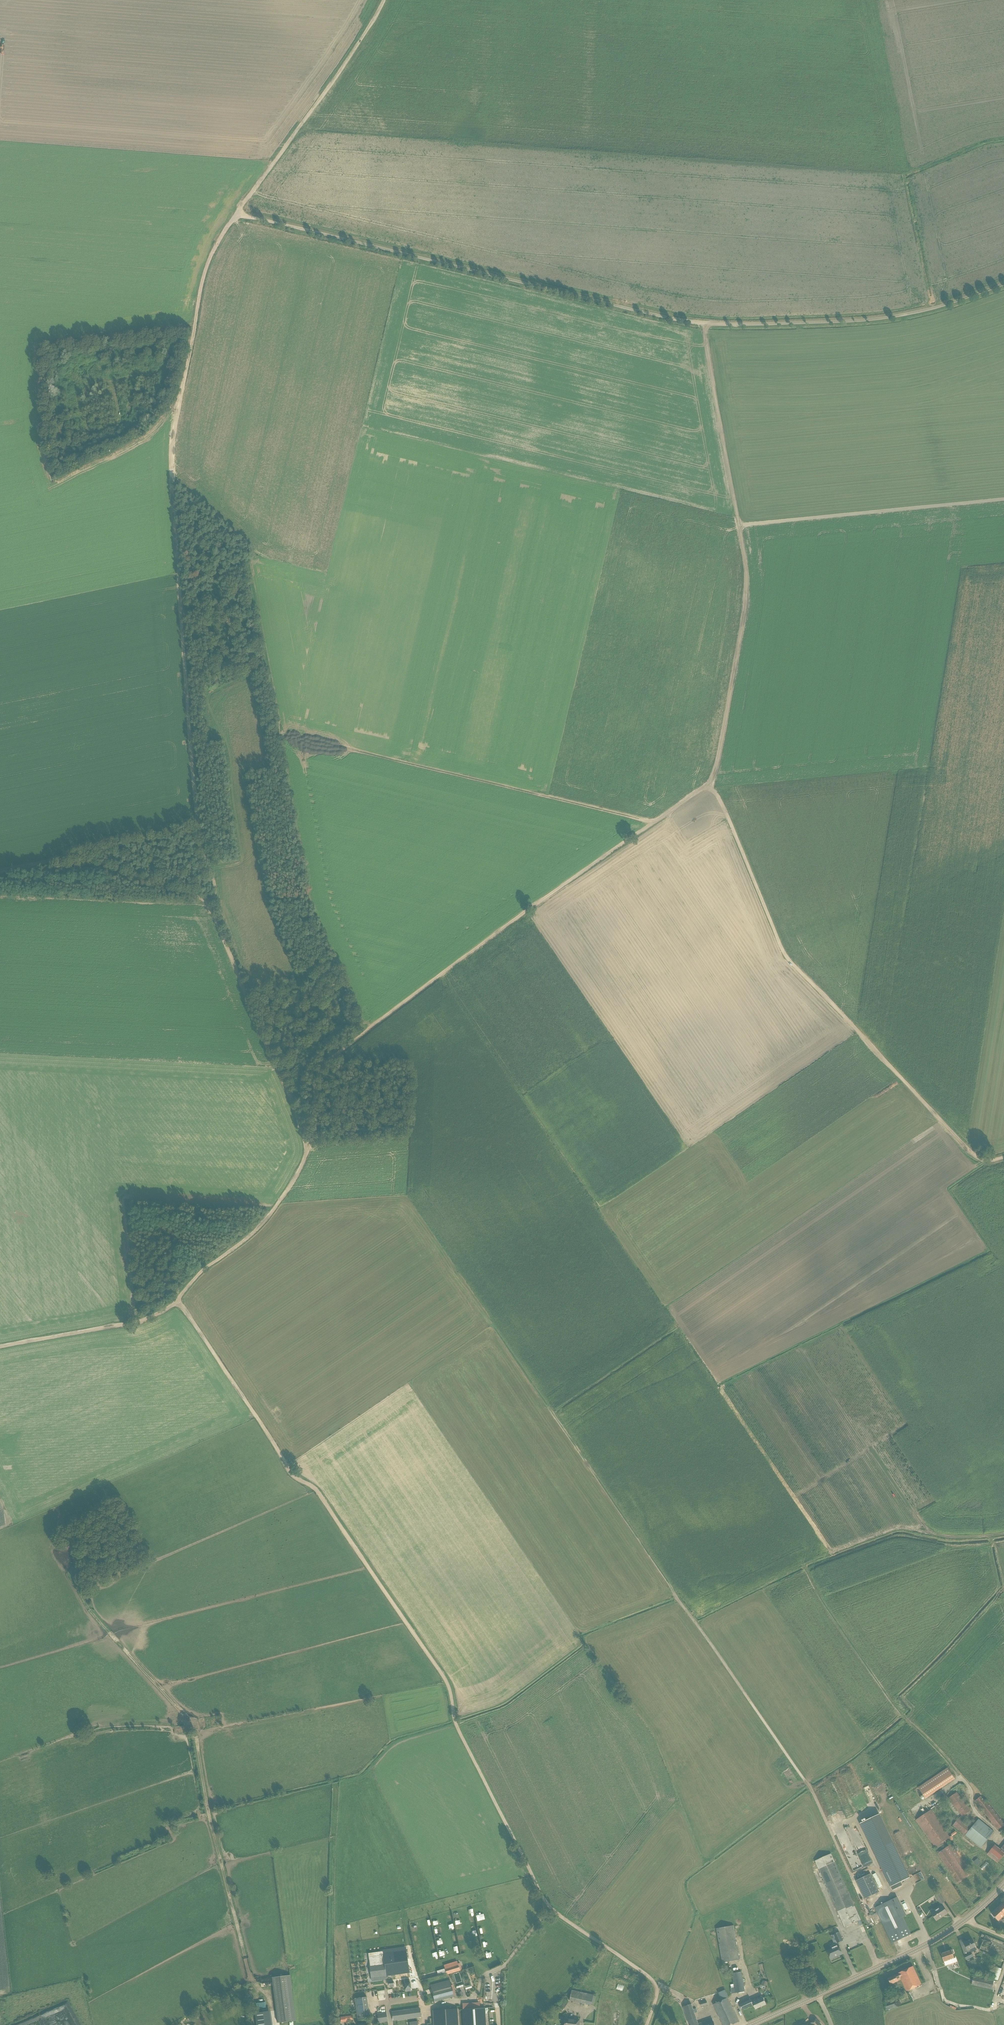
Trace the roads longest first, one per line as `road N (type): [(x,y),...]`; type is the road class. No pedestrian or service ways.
road 1 (track): [(309,1145),(319,1073),(335,1055),(709,786),(791,963),(977,1157)]
road 2 (track): [(383,0),(210,258),(171,417),(194,793),(216,889),(209,903)]
road 3 (track): [(176,1302),(448,1684),(457,1726),(548,1905),(652,1981),(657,1996),(647,2024)]
road 4 (unclassified): [(237,213),(704,323),(885,318),(1003,284)]
road 5 (track): [(709,786),(746,583),(704,323)]
road 6 (track): [(653,823),(295,734)]
road 7 (unclassified): [(738,525),(1003,499)]
road 8 (track): [(209,903),(309,1145)]
road 9 (tertiary): [(752,2024),(965,1920)]
road 10 (track): [(209,903),(73,859),(0,871)]
road 11 (track): [(176,1302),(268,1219),(309,1145)]
road 12 (track): [(0,1347),(146,1319),(176,1302)]
road 13 (track): [(82,383),(154,374),(193,337)]

